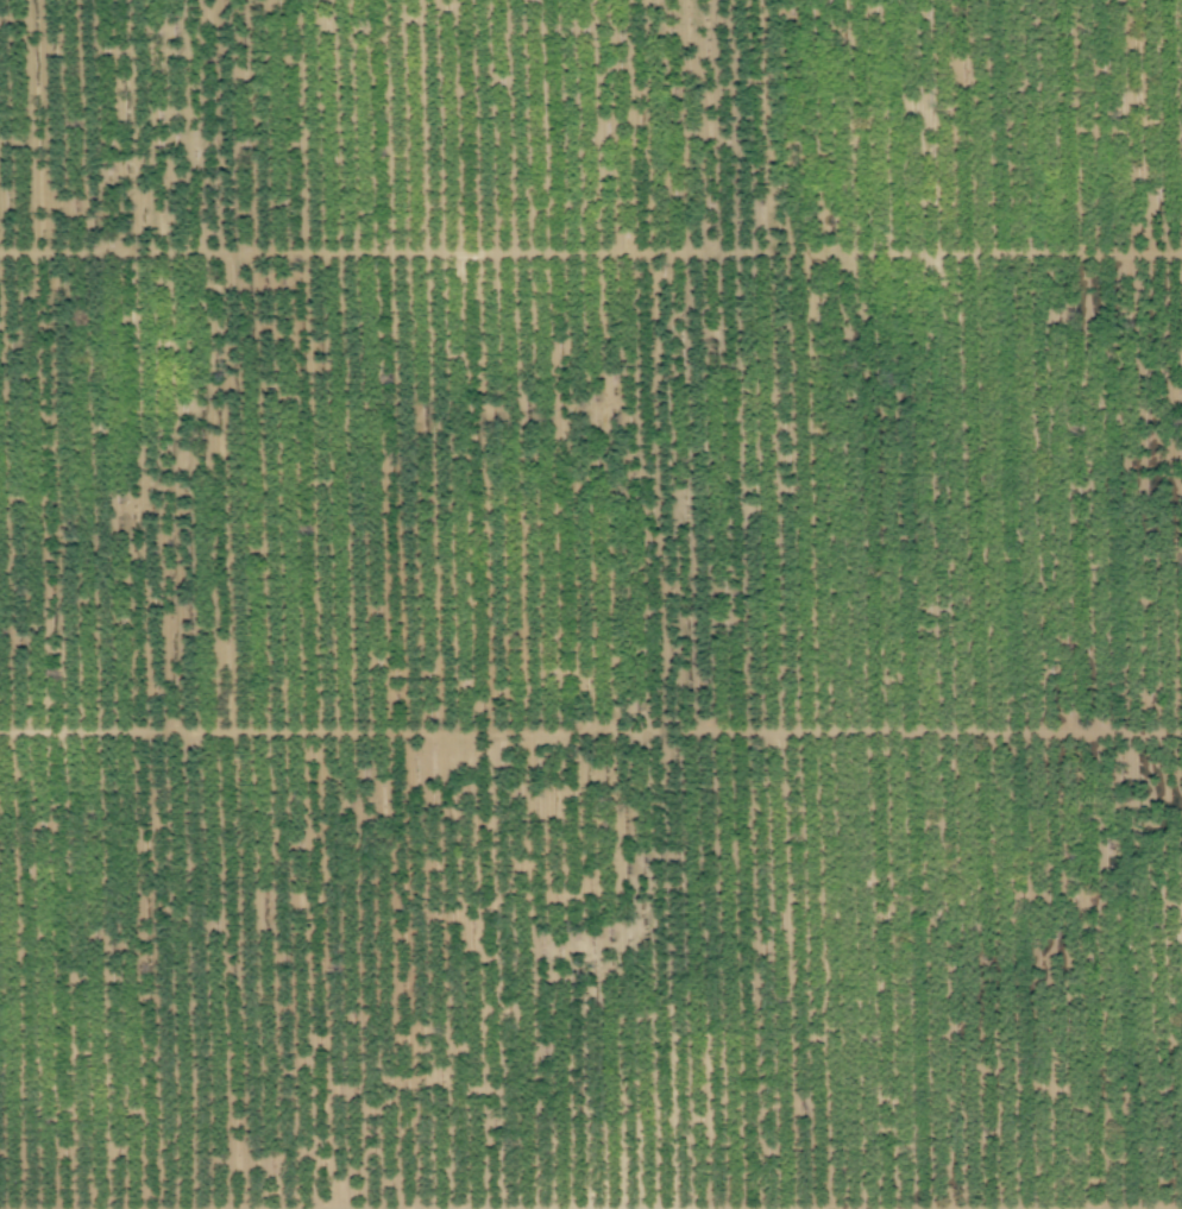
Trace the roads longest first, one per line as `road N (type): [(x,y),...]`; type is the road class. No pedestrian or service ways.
road 1 (track): [(0,733),(1181,734)]
road 2 (track): [(0,253),(1181,253)]

